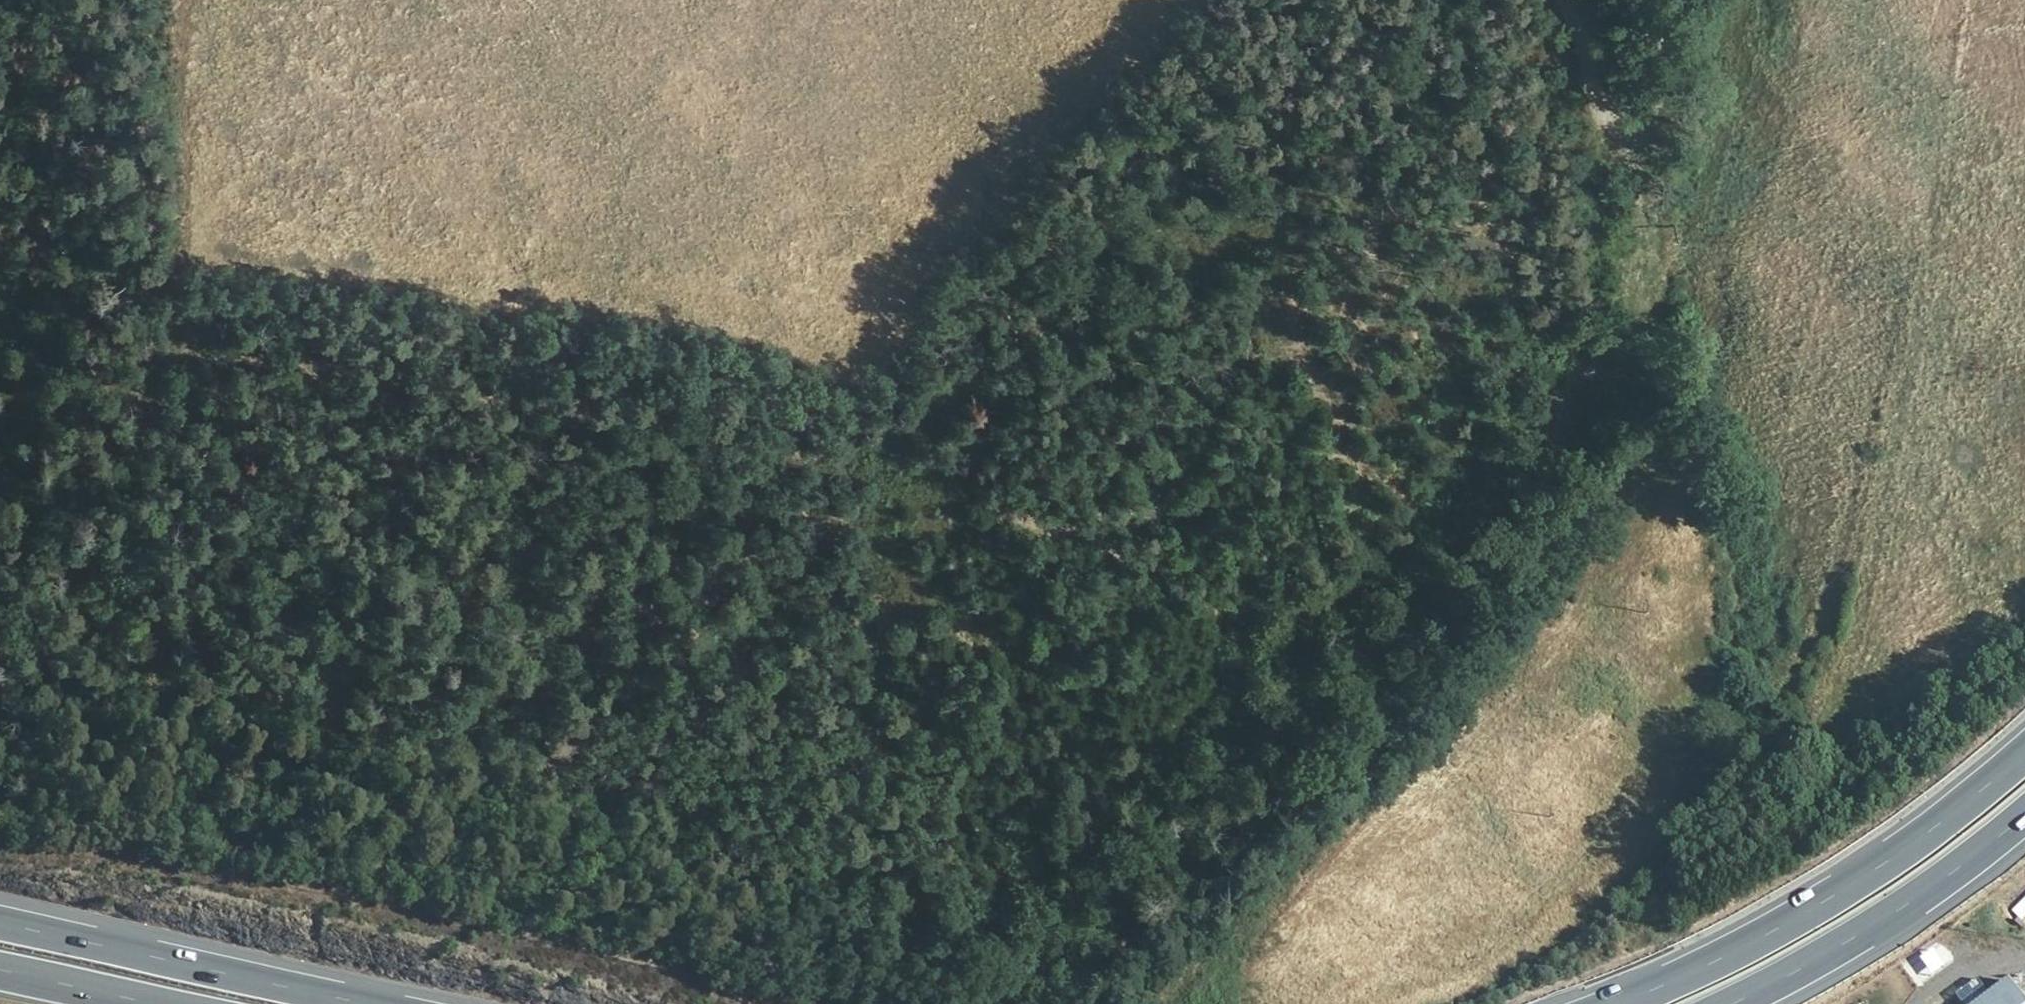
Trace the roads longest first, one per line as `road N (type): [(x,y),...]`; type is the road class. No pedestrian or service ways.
road 1 (trunk): [(2024,751),(1941,824),(1792,920),(1625,1003)]
road 2 (trunk): [(367,1003),(0,925)]
road 3 (trunk): [(1745,1003),(1902,911),(2024,813)]
road 4 (track): [(1620,0),(1642,260)]
road 5 (trunk): [(0,967),(173,1003)]

